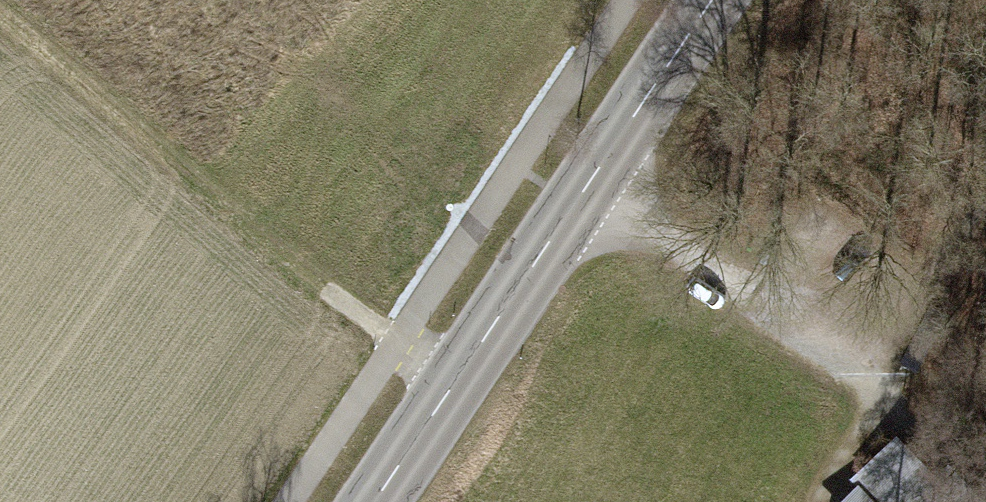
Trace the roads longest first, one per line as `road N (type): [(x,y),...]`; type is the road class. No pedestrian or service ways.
road 1 (secondary): [(712,0),(380,501)]
road 2 (track): [(0,13),(396,346)]
road 3 (track): [(896,399),(985,486)]

